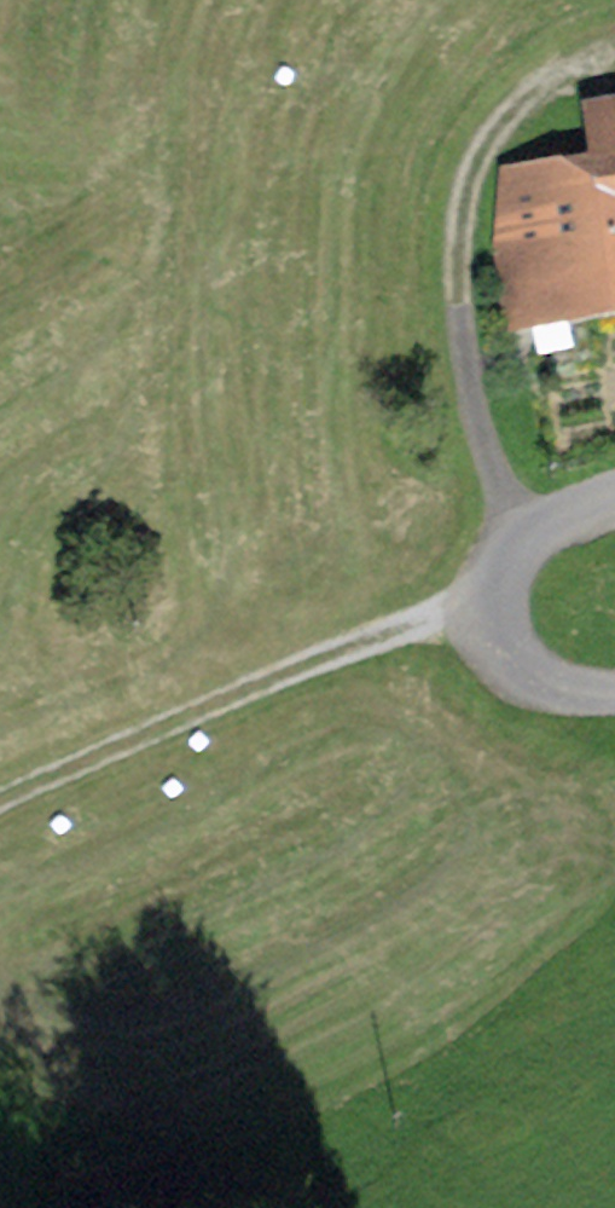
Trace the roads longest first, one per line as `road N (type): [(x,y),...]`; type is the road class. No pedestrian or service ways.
road 1 (track): [(526,542),(481,440),(461,317),(469,193),(508,122),(600,65)]
road 2 (track): [(496,597),(0,813)]
road 3 (residential): [(614,706),(543,713),(498,651),(496,597),(526,542),(614,508)]

